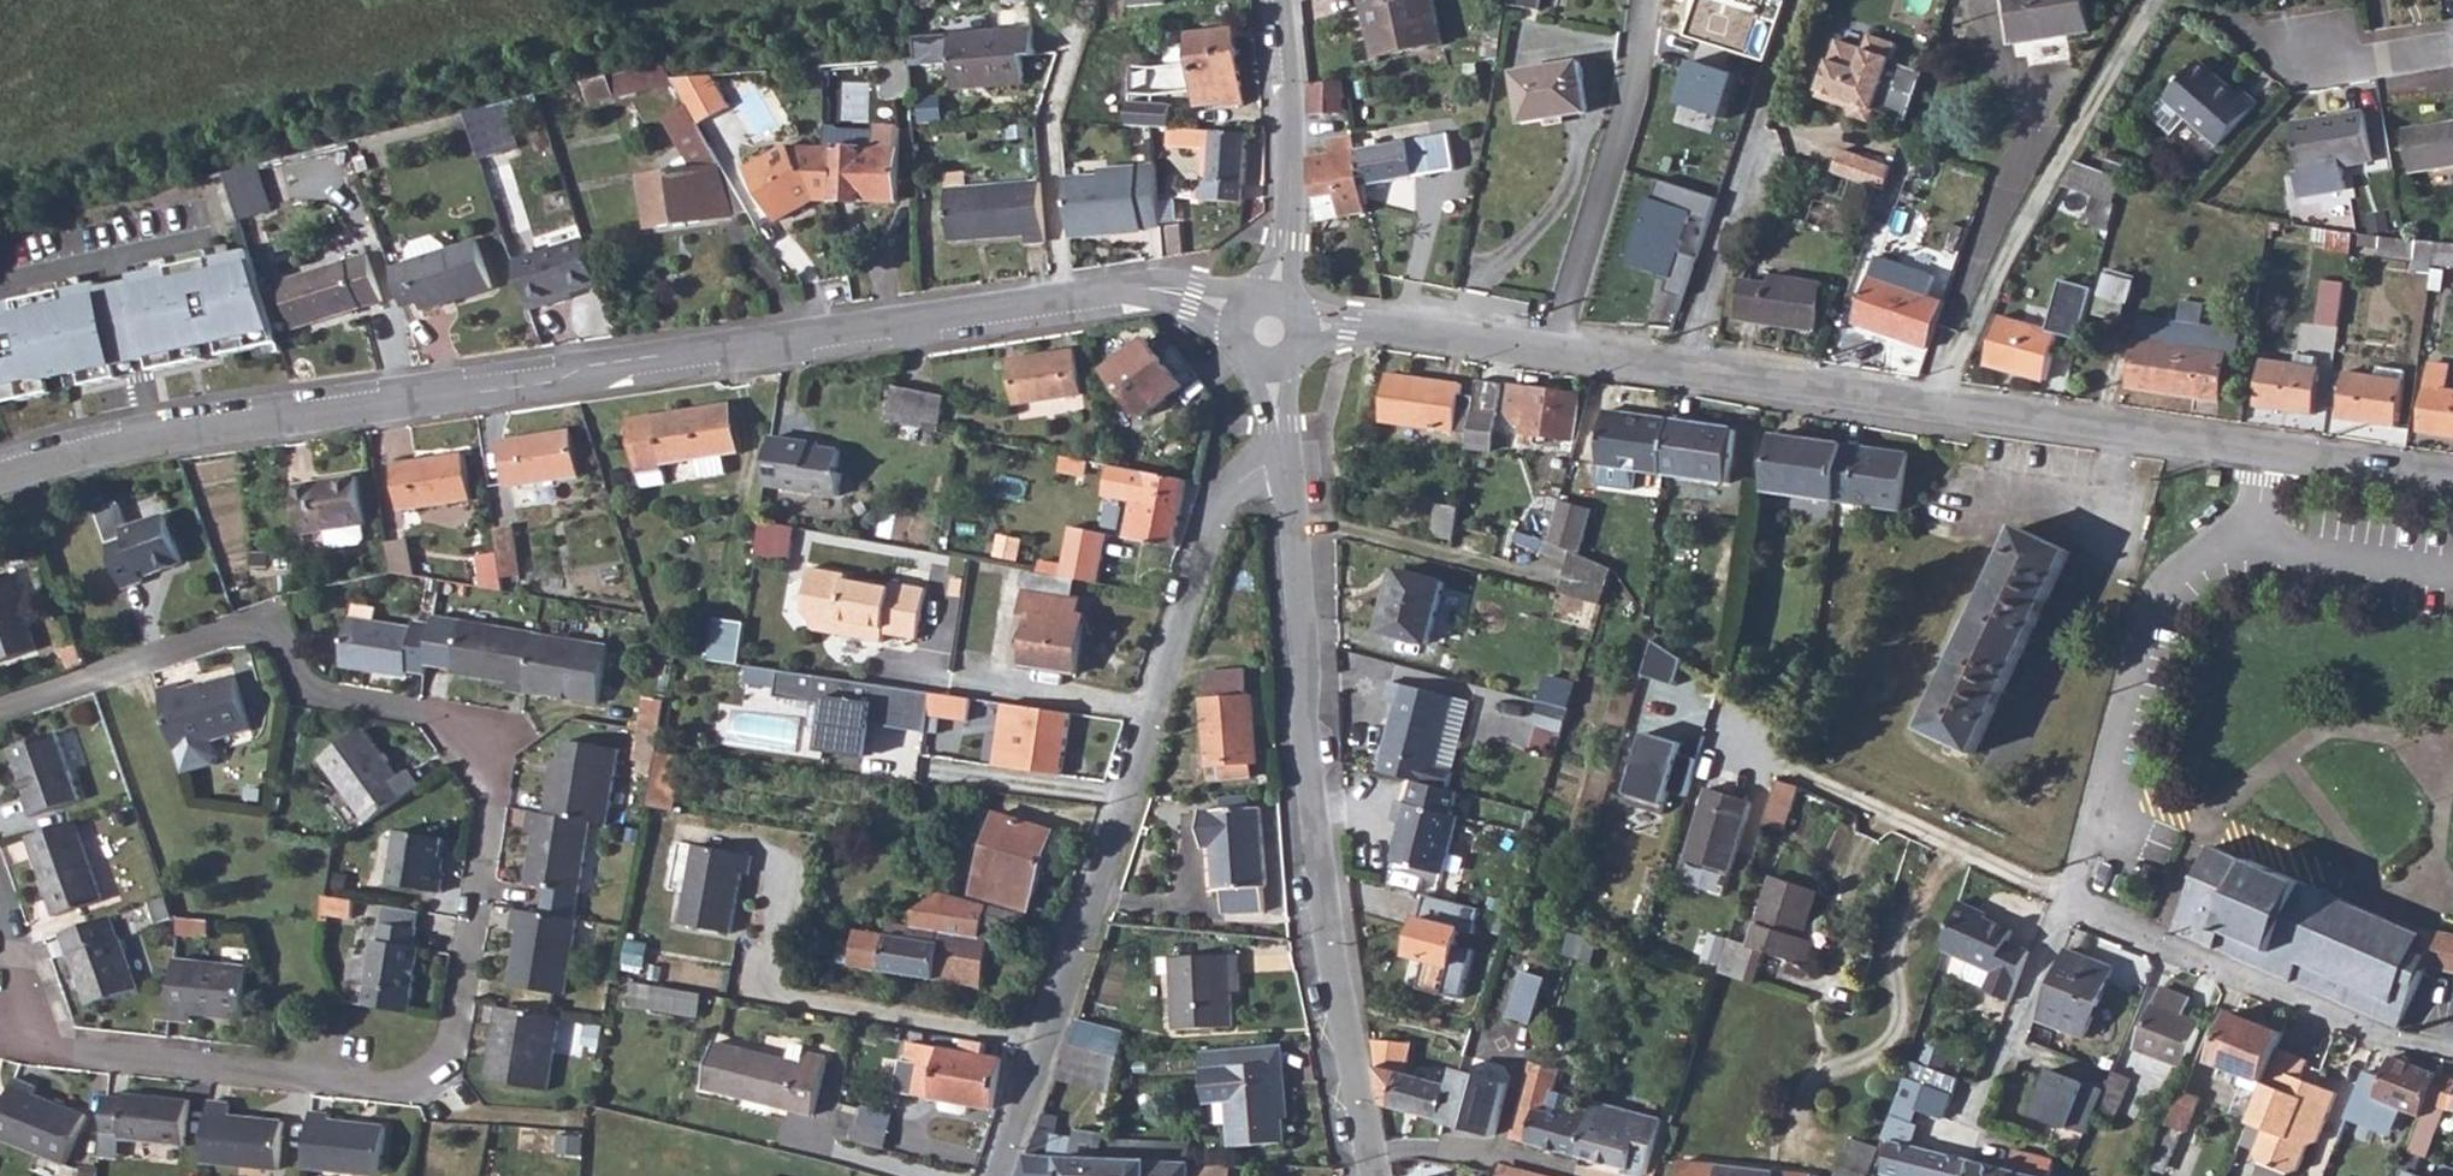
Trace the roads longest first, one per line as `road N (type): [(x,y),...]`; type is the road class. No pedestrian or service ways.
road 1 (residential): [(0,904),(47,1045),(410,1091),(447,1058),(493,781),(445,720),(299,681),(281,638),(241,623),(0,704)]
road 2 (residential): [(1270,330),(1223,301),(1174,291),(537,385),(229,419),(0,471)]
road 3 (residential): [(2269,457),(1690,368),(1324,328),(1270,330)]
road 4 (residential): [(1000,1175),(1092,921),(1215,527),(1238,483),(1281,453)]
road 5 (residential): [(1281,453),(1338,1001),(1373,1175)]
road 6 (residential): [(2067,902),(2152,609),(2183,566),(2259,520),(2269,457)]
road 7 (residential): [(1276,0),(1290,200),(1270,330)]
road 8 (residential): [(2452,481),(2269,457)]
road 9 (residential): [(2452,52),(2377,61),(2302,47)]
road 10 (residential): [(1270,330),(1281,453)]

